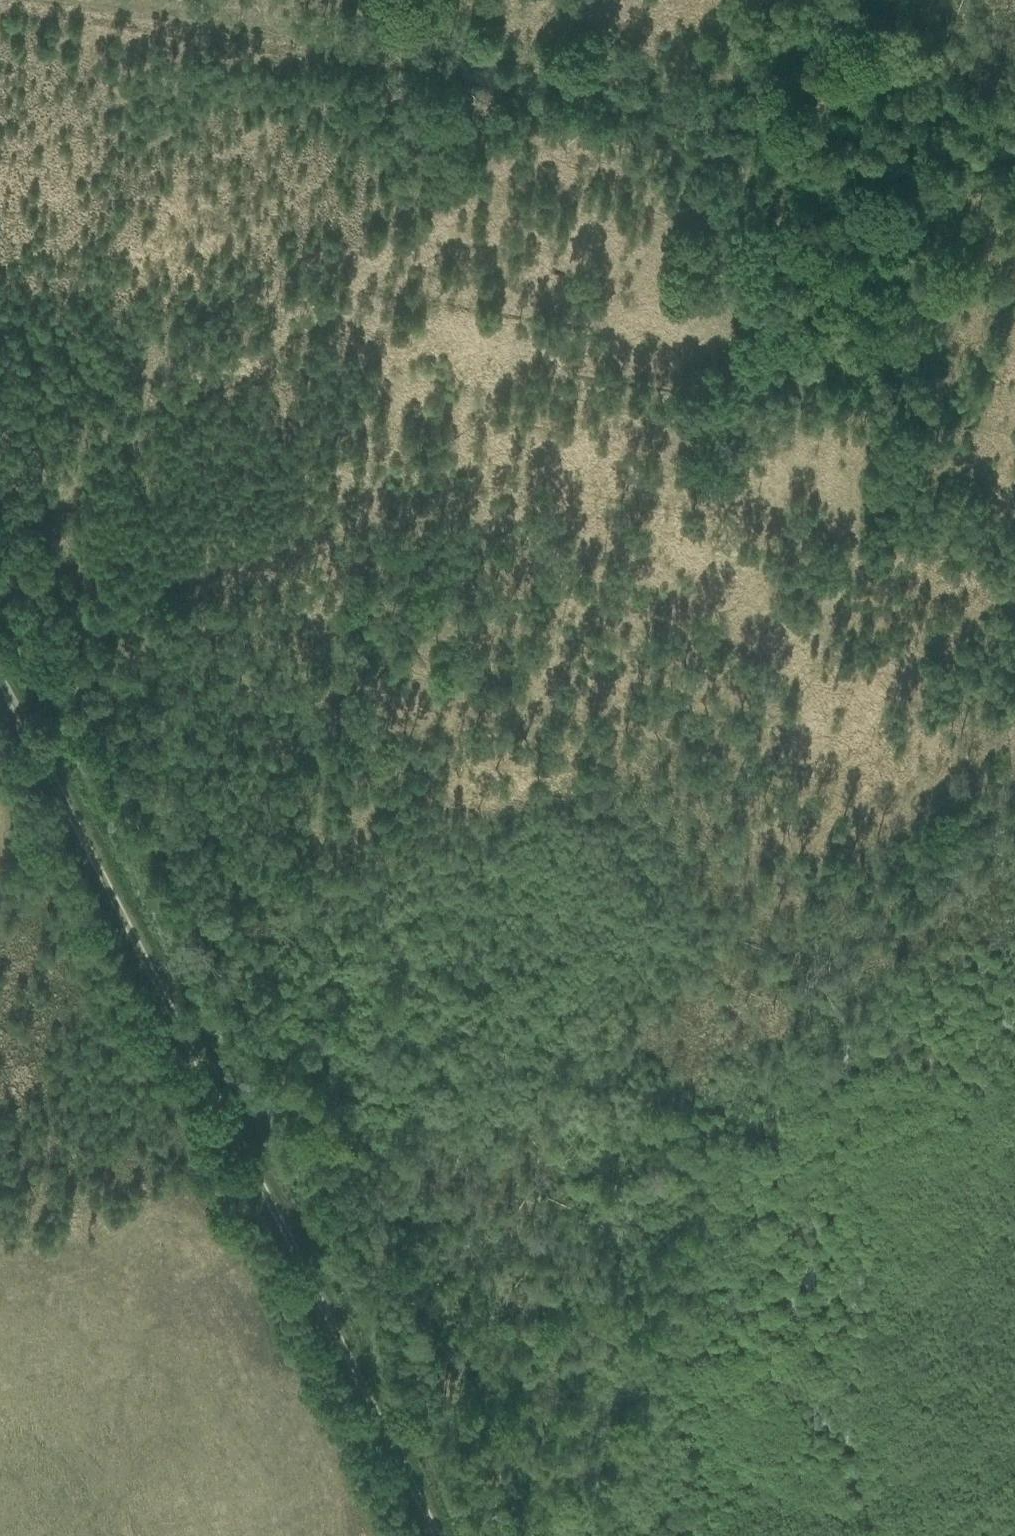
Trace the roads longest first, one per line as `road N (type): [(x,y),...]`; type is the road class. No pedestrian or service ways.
road 1 (track): [(0,669),(438,1535)]

